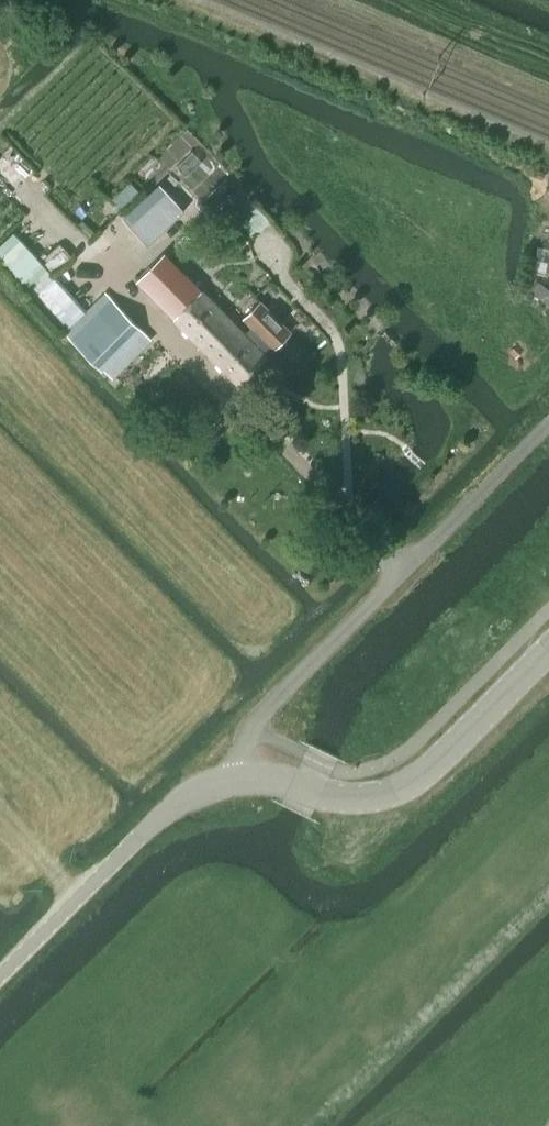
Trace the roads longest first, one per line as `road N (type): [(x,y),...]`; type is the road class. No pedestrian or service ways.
road 1 (residential): [(245,741),(260,714),(548,419)]
road 2 (unclassified): [(548,647),(405,784),(348,798),(244,780)]
road 3 (unclassified): [(0,976),(167,810),(205,787),(244,780)]

